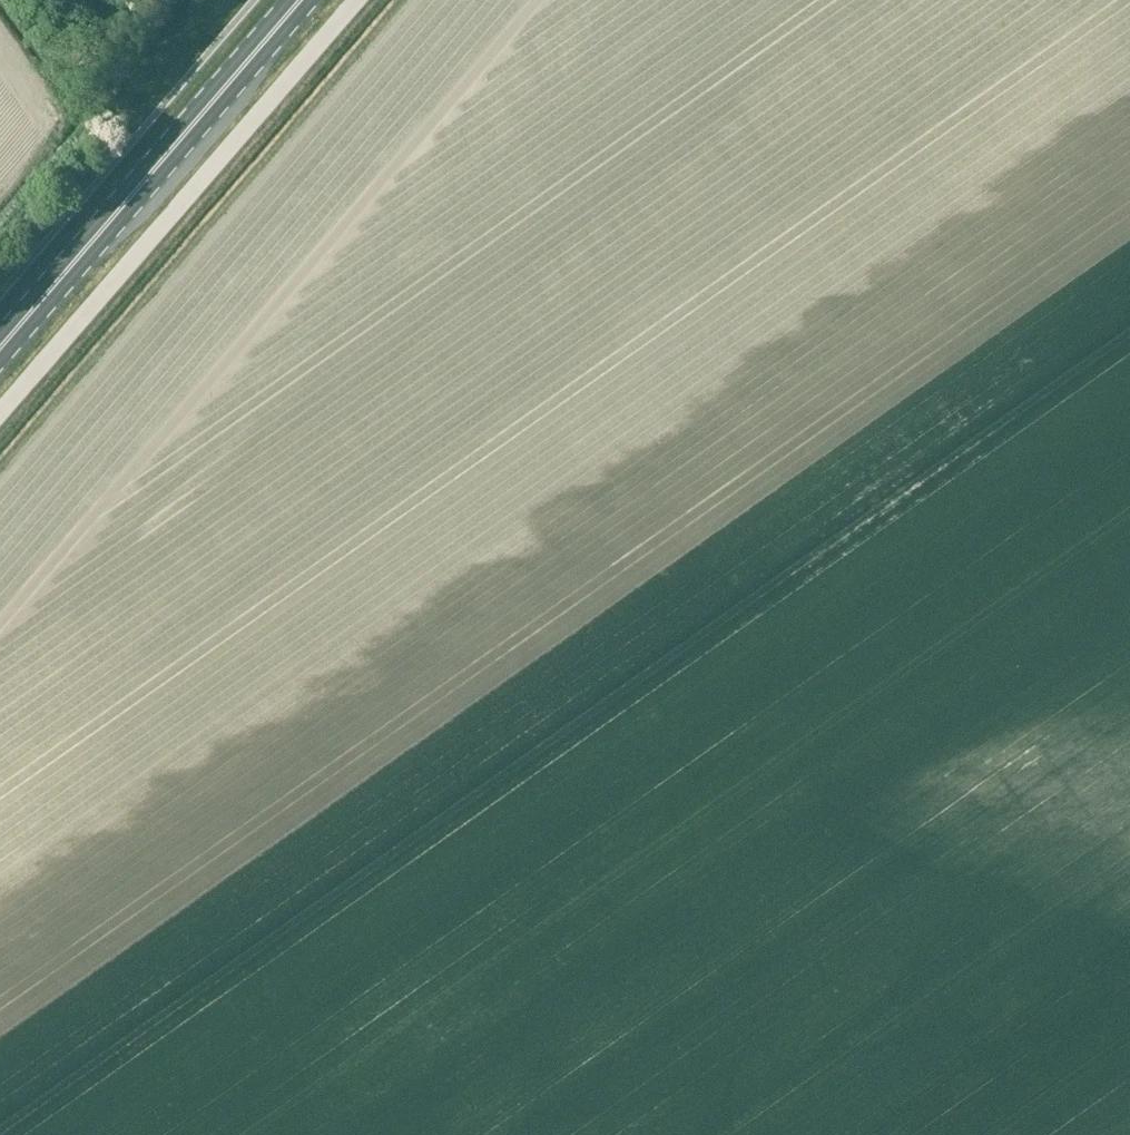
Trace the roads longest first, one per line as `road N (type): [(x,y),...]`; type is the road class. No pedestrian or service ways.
road 1 (unclassified): [(0,417),(359,0)]
road 2 (primary): [(0,350),(302,0)]

